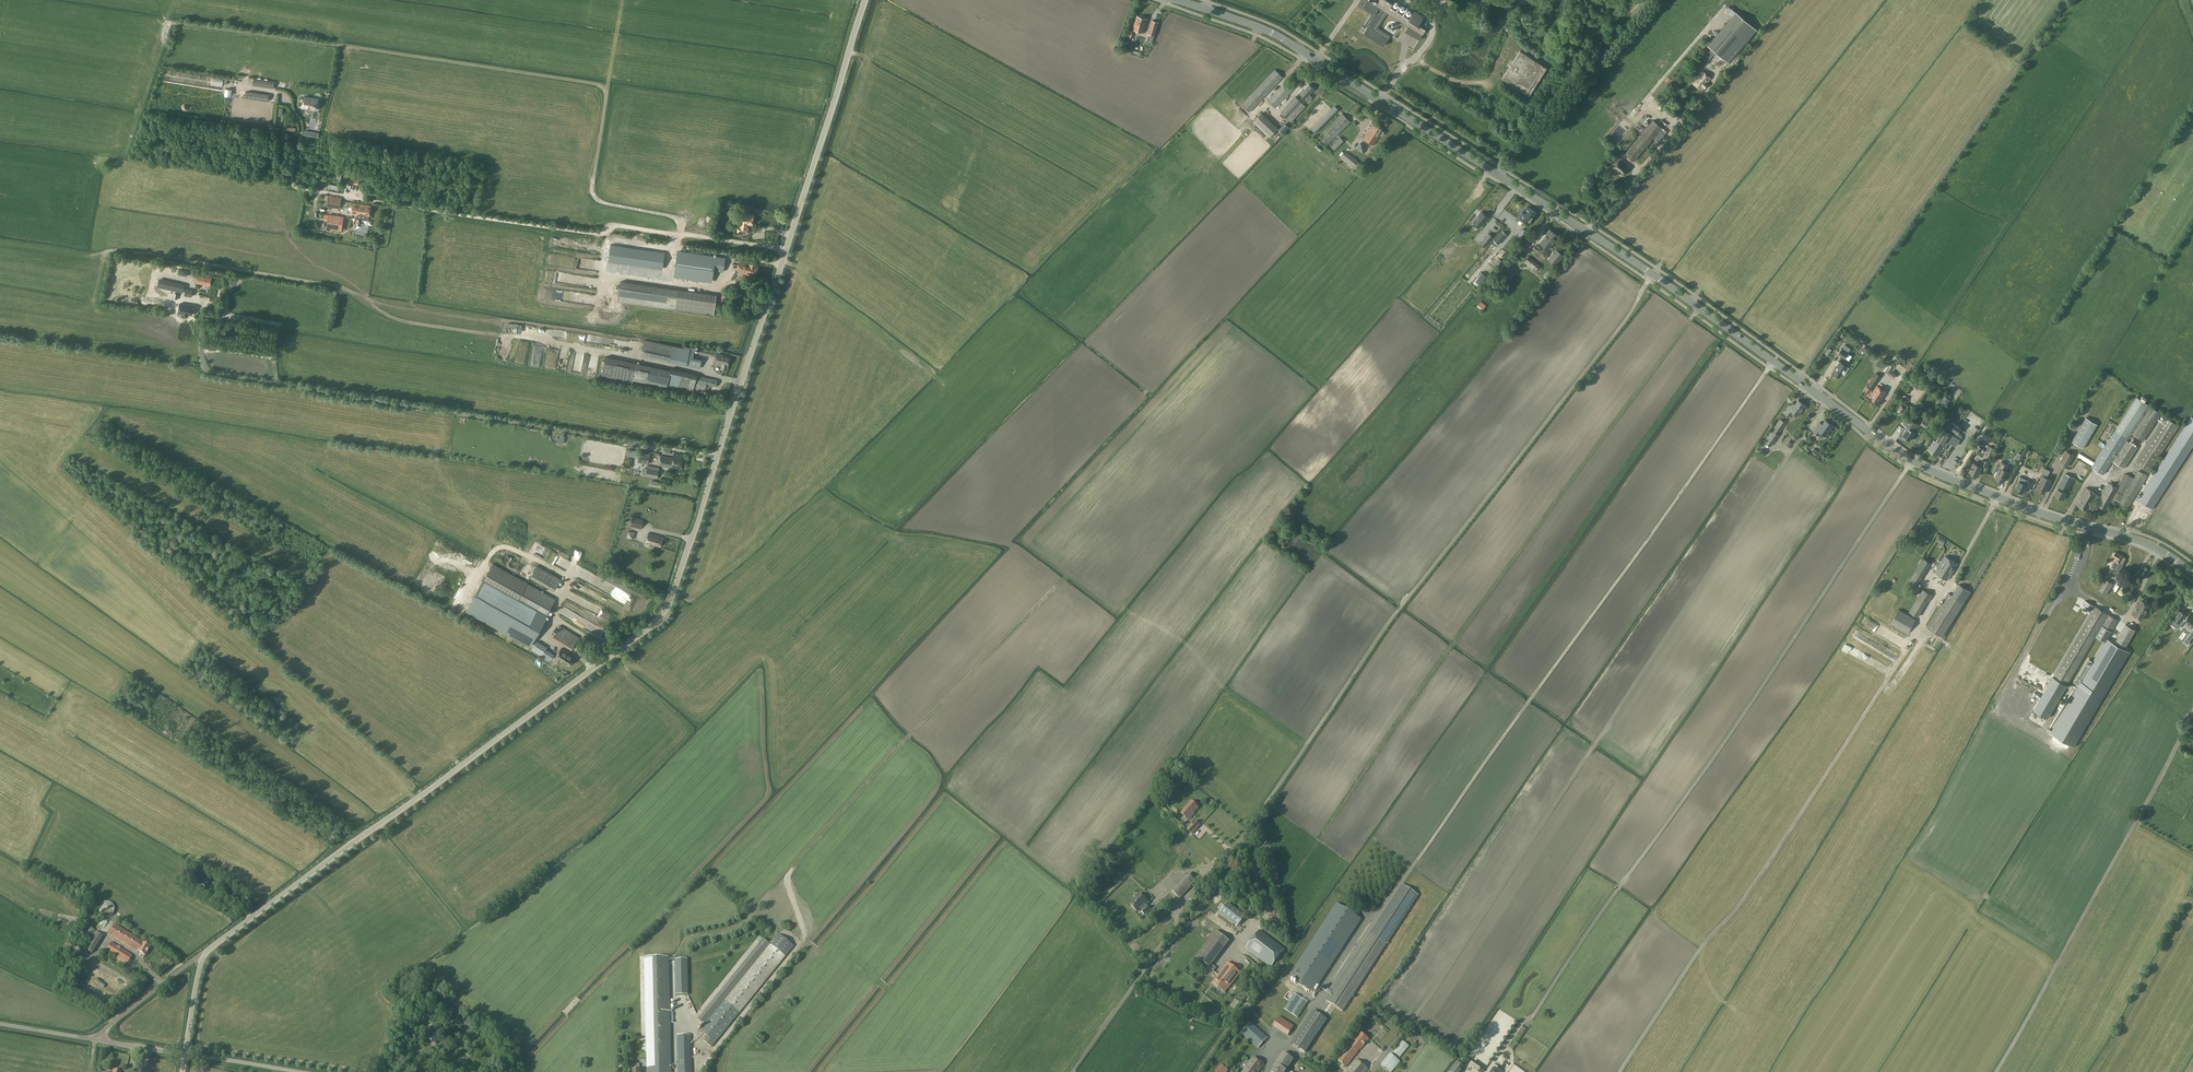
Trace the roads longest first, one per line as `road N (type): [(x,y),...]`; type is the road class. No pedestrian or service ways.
road 1 (unclassified): [(207,951),(664,613),(865,0)]
road 2 (secondary): [(2192,574),(2146,544),(1923,467),(1653,274),(1295,47),(1177,0)]
road 3 (track): [(681,235),(673,217),(593,194),(607,91),(601,85),(169,23),(160,50)]
road 4 (track): [(276,92),(301,126),(292,179),(298,189),(597,234),(617,225),(786,249)]
road 5 (track): [(653,360),(412,323),(342,287),(227,268)]
road 6 (unclassified): [(207,951),(89,1039)]
road 7 (track): [(90,255),(121,250),(227,268)]

